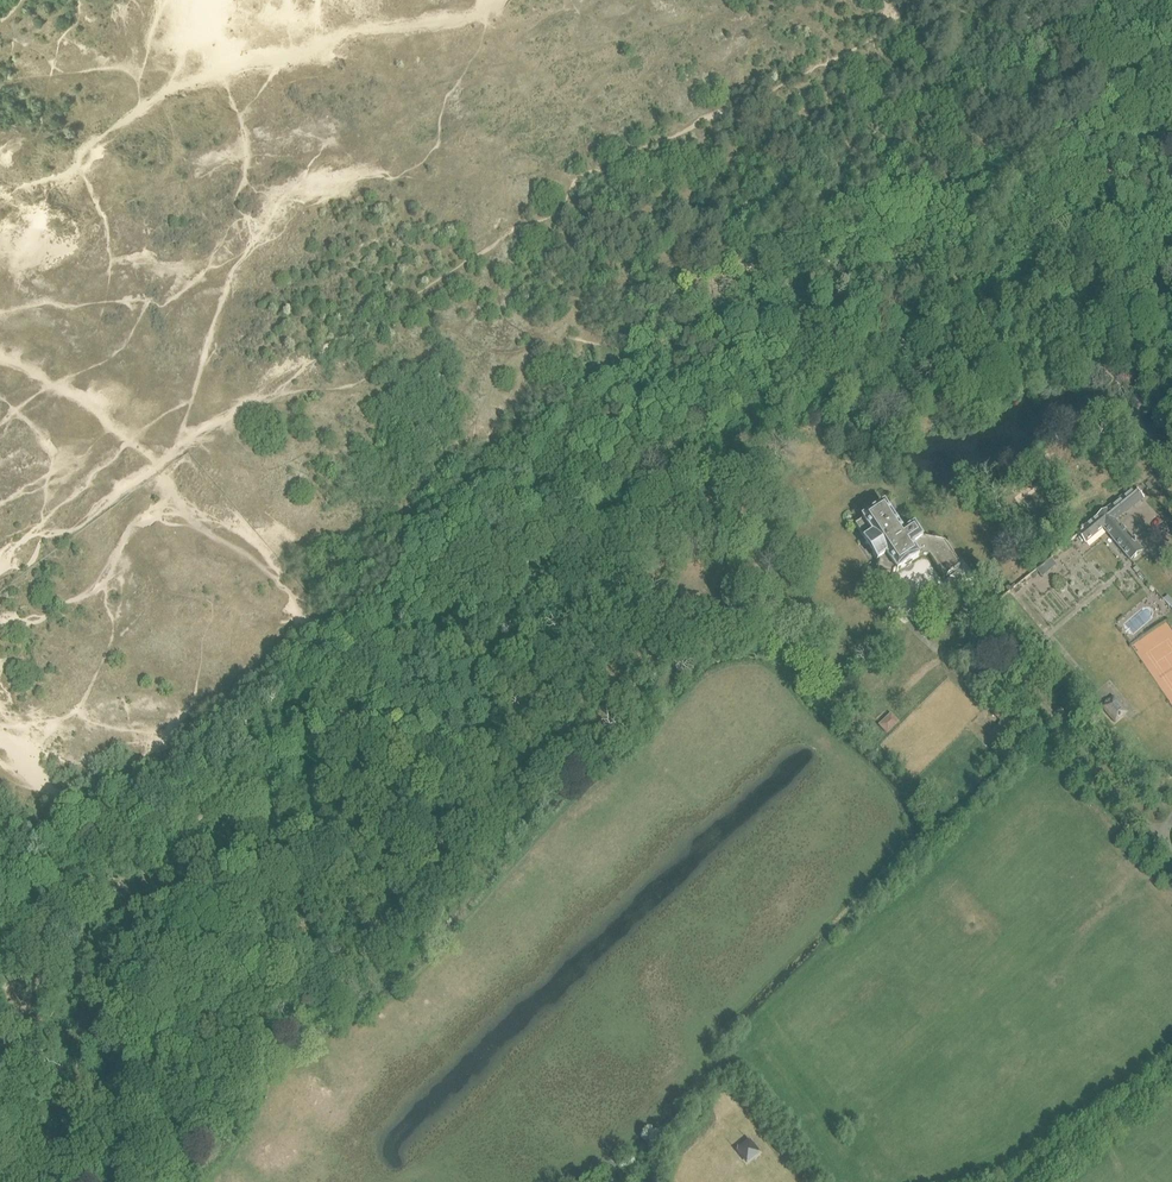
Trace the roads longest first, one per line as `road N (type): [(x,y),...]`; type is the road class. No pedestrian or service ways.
road 1 (track): [(1100,695),(1017,599),(1073,551),(1103,588)]
road 2 (track): [(1171,32),(1112,42),(997,12),(993,0)]
road 3 (track): [(1171,260),(1150,240),(1138,166),(1140,153),(1171,136)]
road 4 (track): [(1047,633),(1151,549)]

